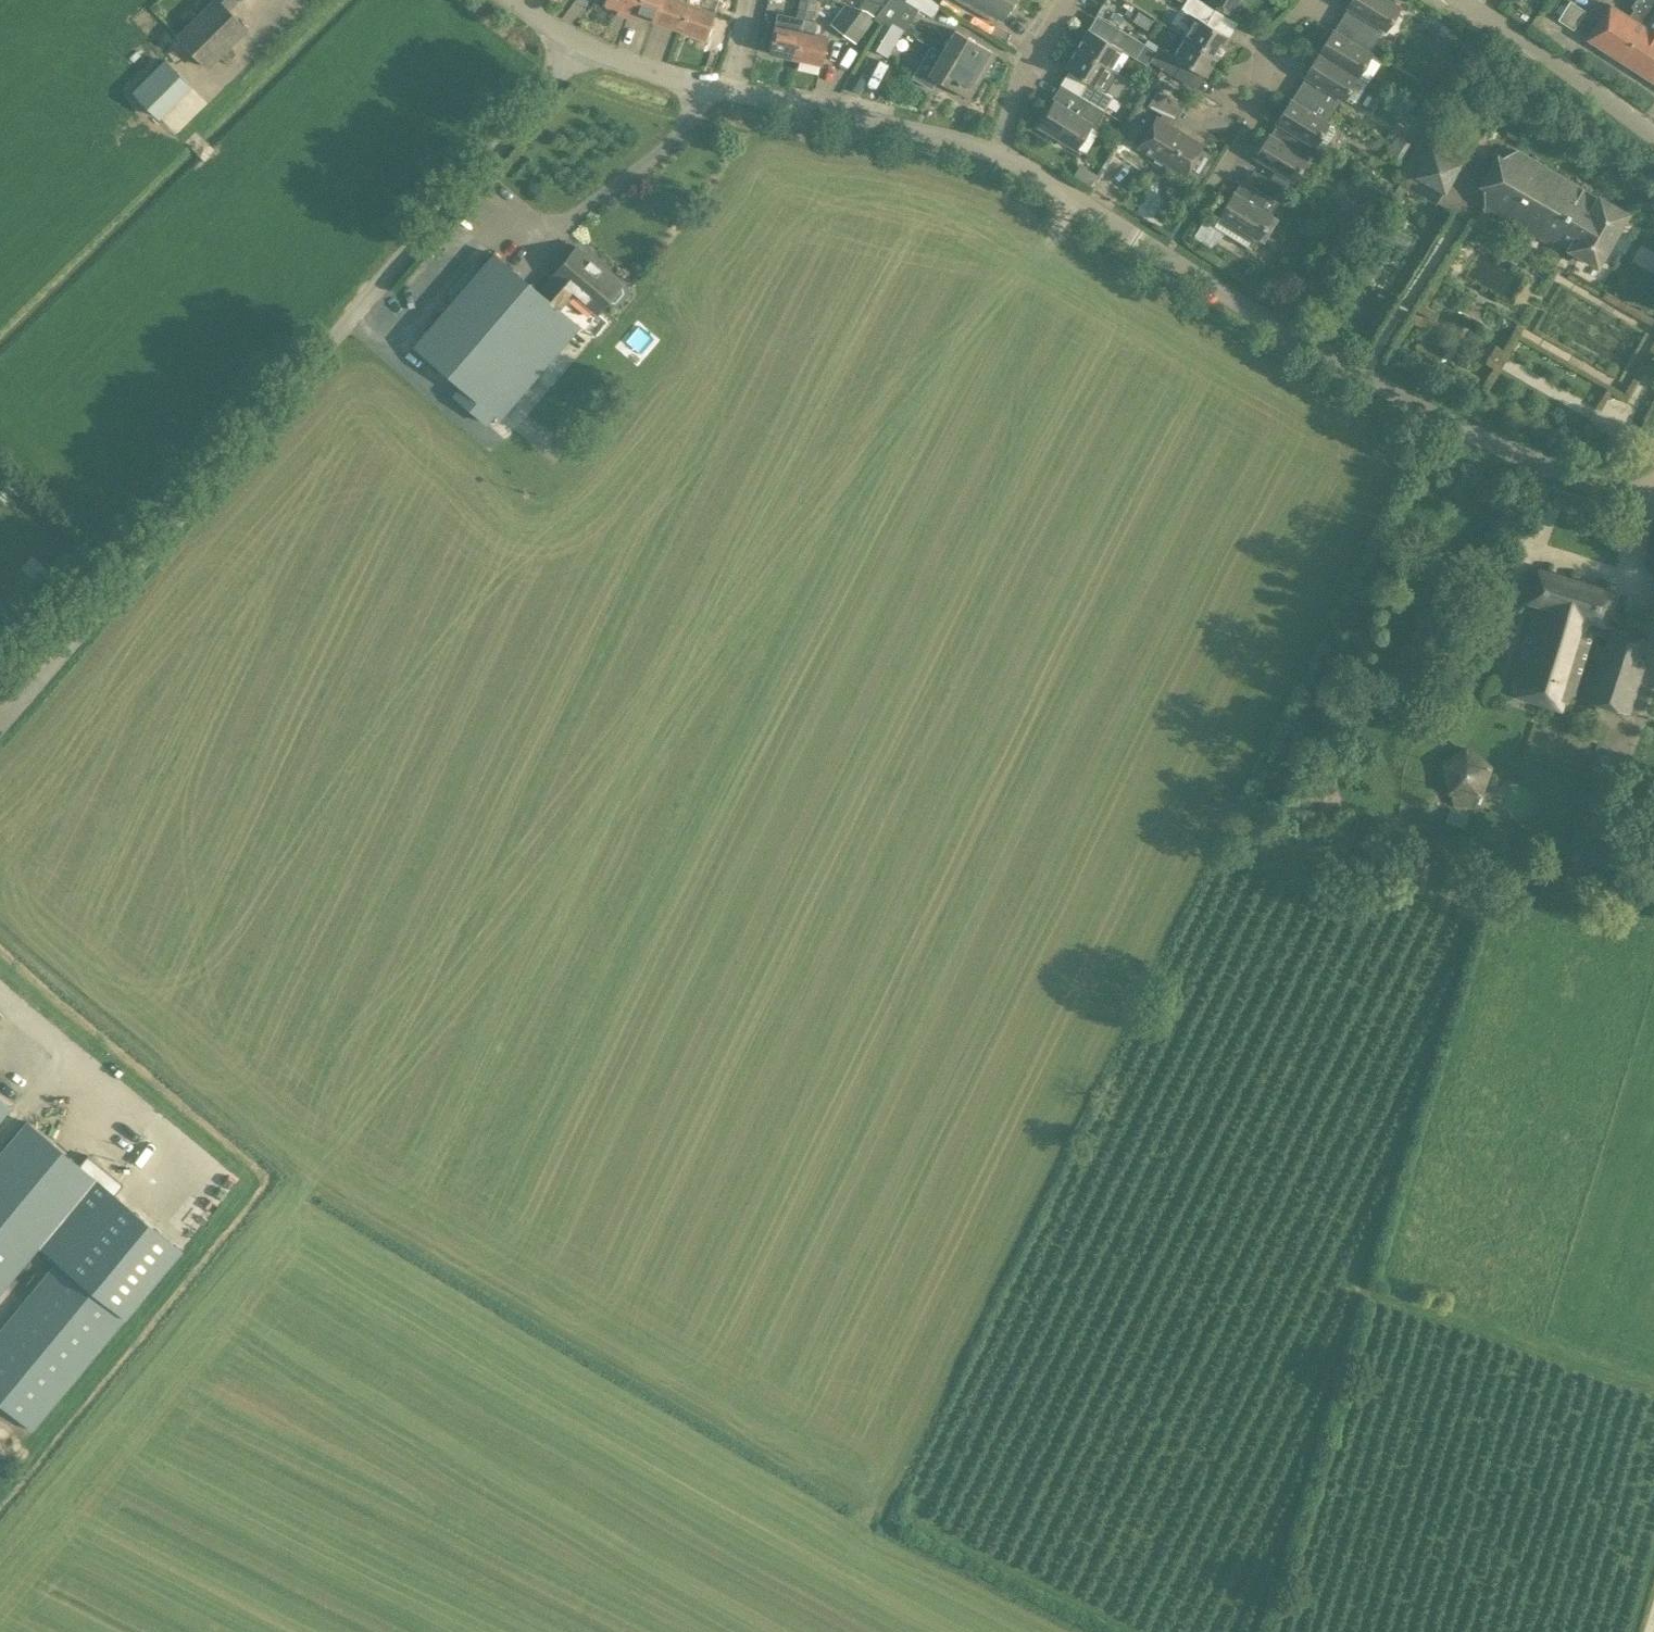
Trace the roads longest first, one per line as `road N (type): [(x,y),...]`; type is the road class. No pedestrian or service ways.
road 1 (unclassified): [(0,722),(578,46)]
road 2 (unclassified): [(1653,498),(1466,429),(1288,333),(996,154)]
road 3 (unclassified): [(218,1168),(0,990)]
road 4 (residential): [(996,154),(729,91)]
road 5 (residential): [(1460,0),(1653,136)]
road 6 (residential): [(1212,183),(1252,116),(1255,68),(1308,0)]
road 7 (residential): [(996,154),(1022,66),(1063,0)]
road 8 (residential): [(729,91),(578,46)]

